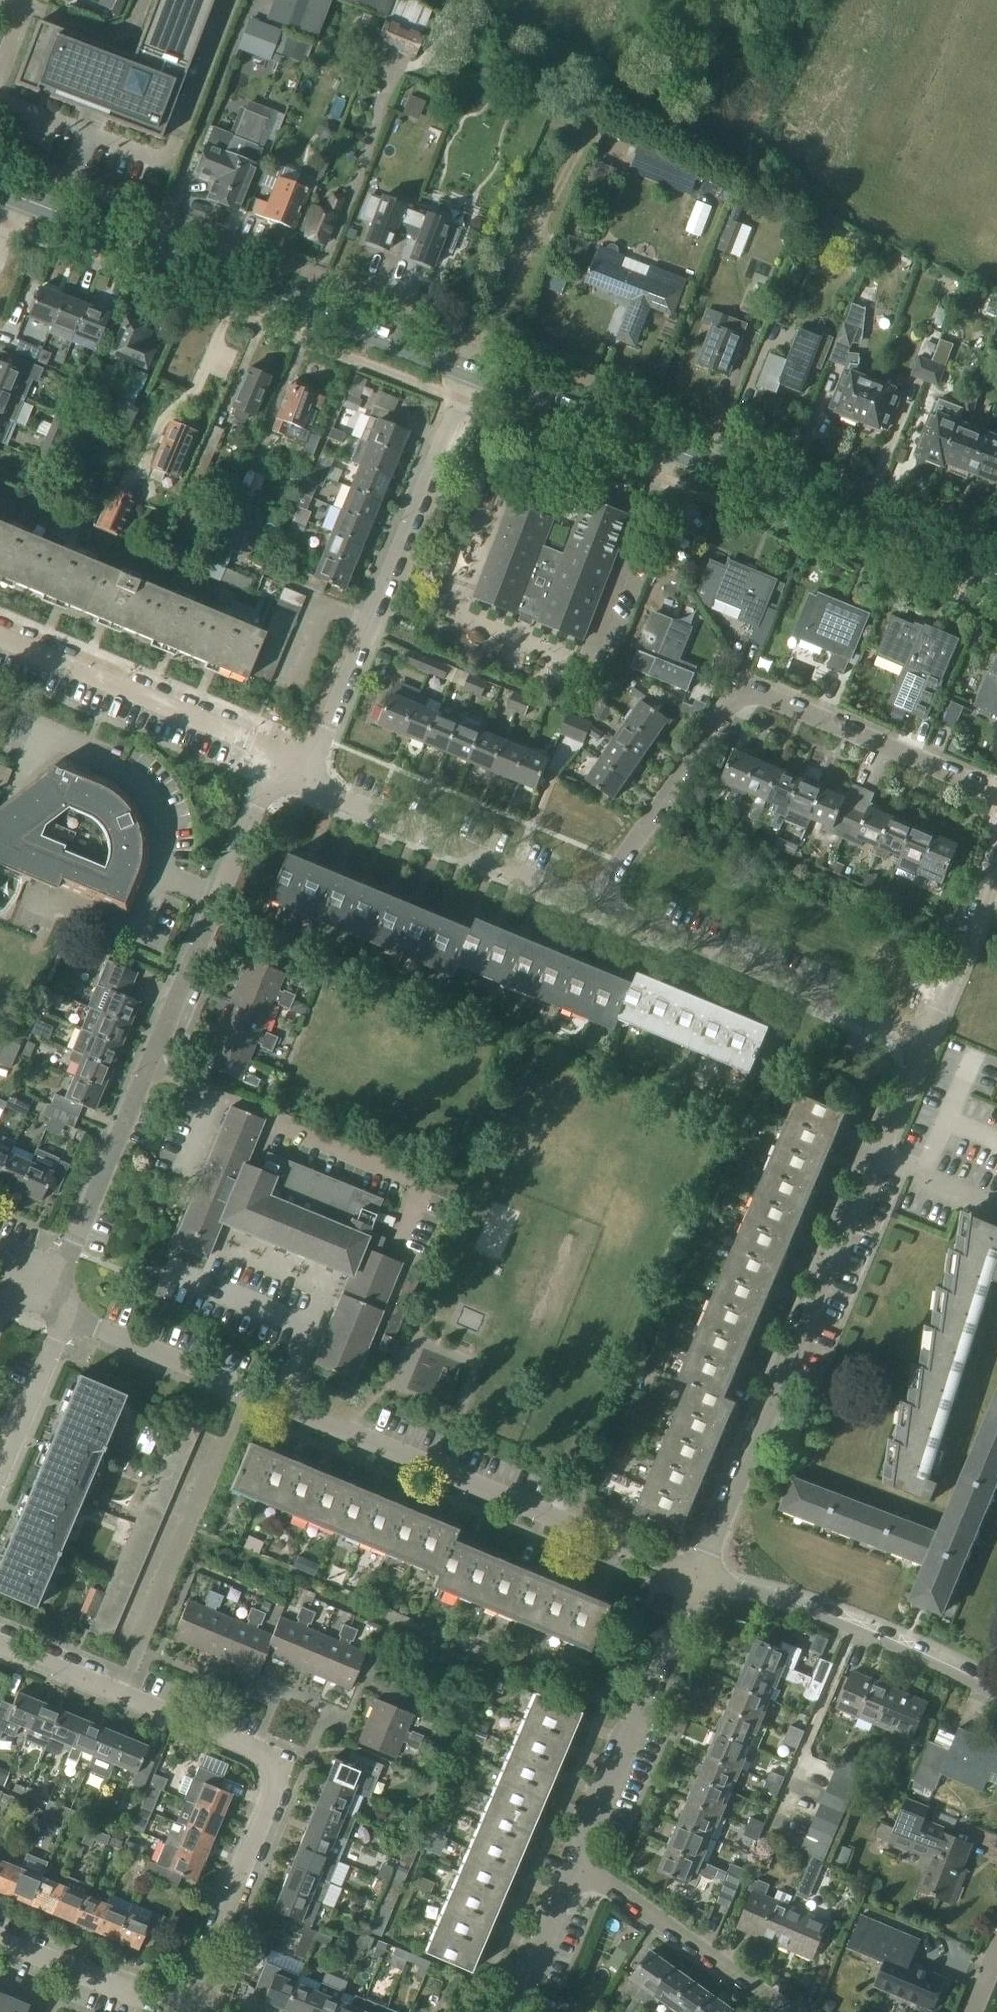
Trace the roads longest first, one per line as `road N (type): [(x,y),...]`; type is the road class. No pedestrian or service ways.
road 1 (residential): [(698,1578),(922,1043)]
road 2 (residential): [(42,1283),(69,1254),(276,763)]
road 3 (secondary): [(477,374),(996,575)]
road 4 (residential): [(996,790),(744,688),(589,902)]
road 5 (secondary): [(16,197),(477,374)]
road 6 (residential): [(698,1578),(247,1388)]
road 7 (residential): [(185,2011),(285,1760),(119,1692)]
road 8 (residential): [(305,774),(477,374)]
road 9 (residential): [(922,1043),(589,902)]
road 10 (residential): [(119,1692),(247,1388)]
road 11 (residential): [(996,1695),(895,1644),(698,1578)]
road 12 (residential): [(589,902),(319,789),(305,774)]
road 13 (residential): [(577,1864),(698,1578)]
road 14 (residential): [(276,763),(263,747),(0,637)]
road 15 (residential): [(790,2011),(577,1864)]
road 16 (residential): [(185,2011),(0,1936)]
road 17 (residential): [(247,1388),(66,1315)]
road 18 (residential): [(922,1043),(996,865)]
road 19 (residential): [(0,1471),(66,1315)]
road 20 (residential): [(514,2011),(577,1864)]
road 21 (residential): [(119,1692),(0,1645)]

